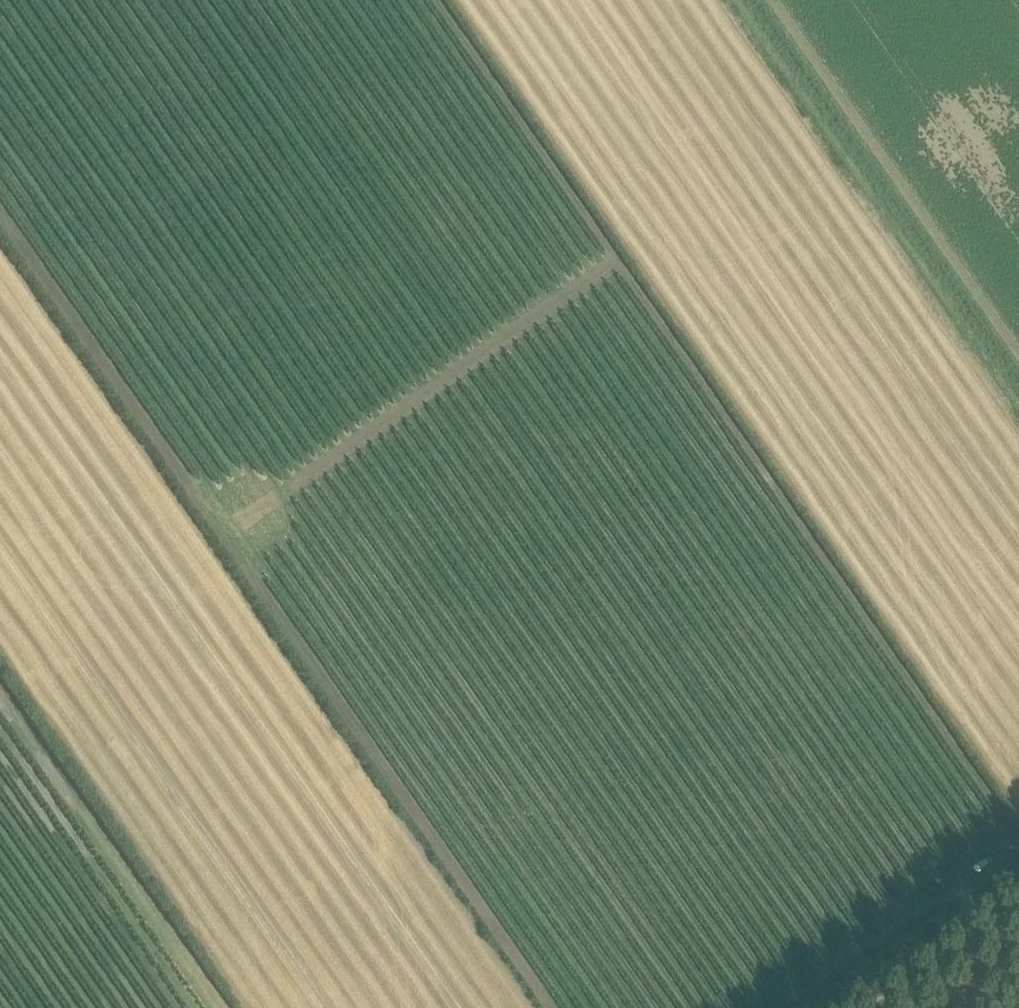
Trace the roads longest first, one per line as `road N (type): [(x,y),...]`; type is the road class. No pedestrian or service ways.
road 1 (track): [(1018,897),(858,1007)]

